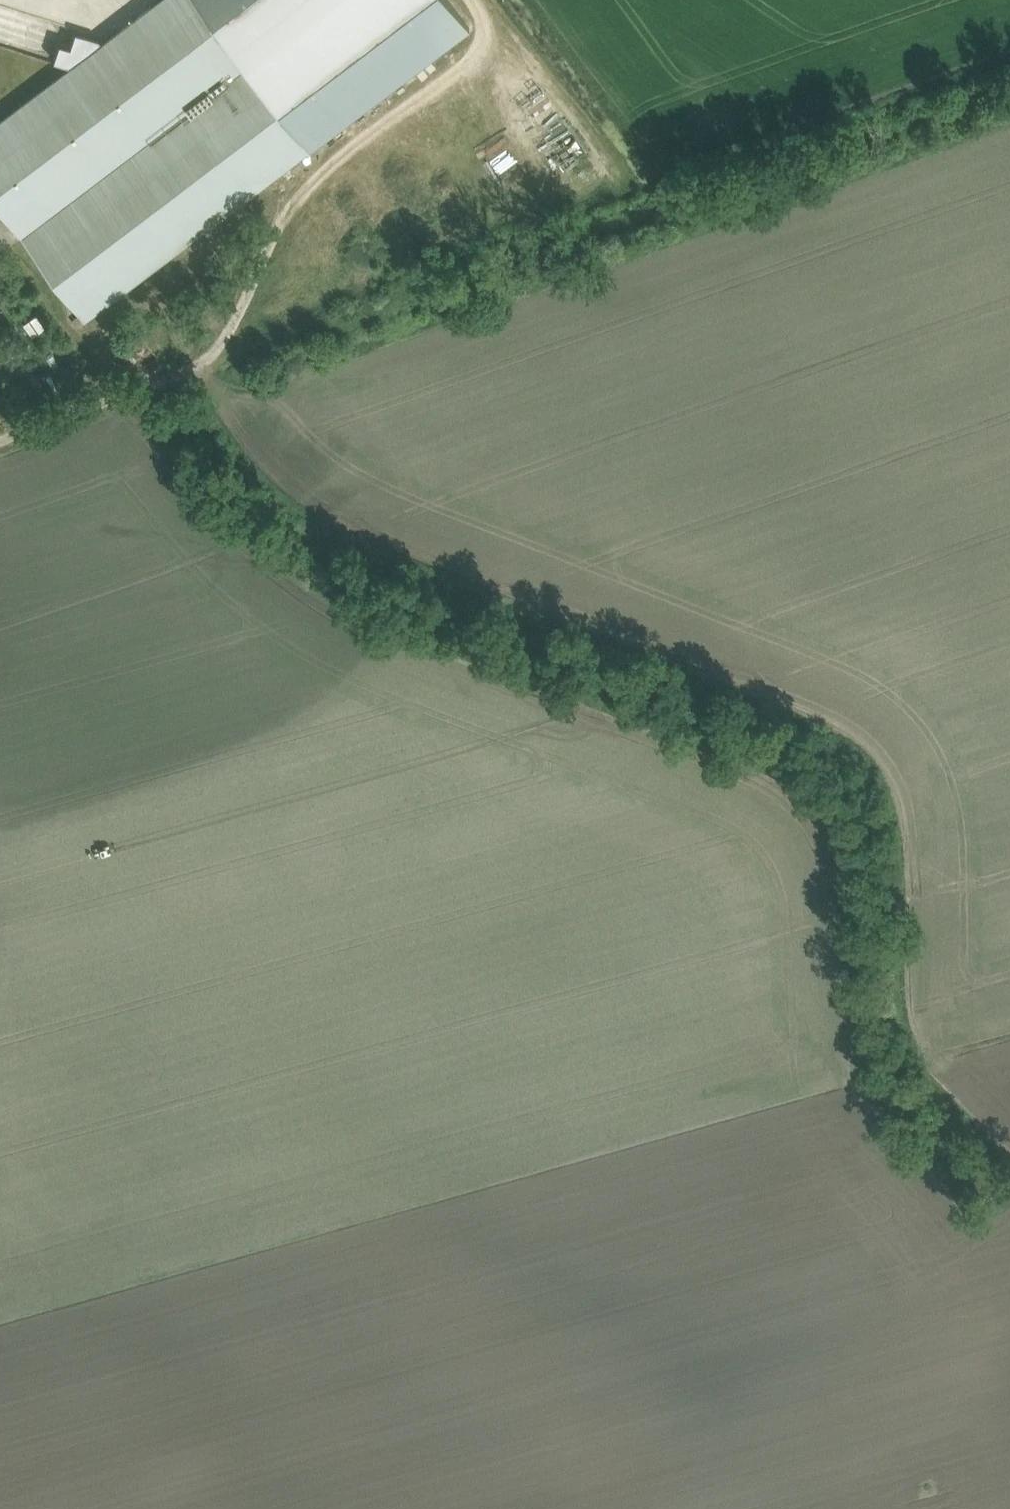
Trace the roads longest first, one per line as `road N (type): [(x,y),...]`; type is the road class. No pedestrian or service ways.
road 1 (track): [(0,444),(1009,84)]

